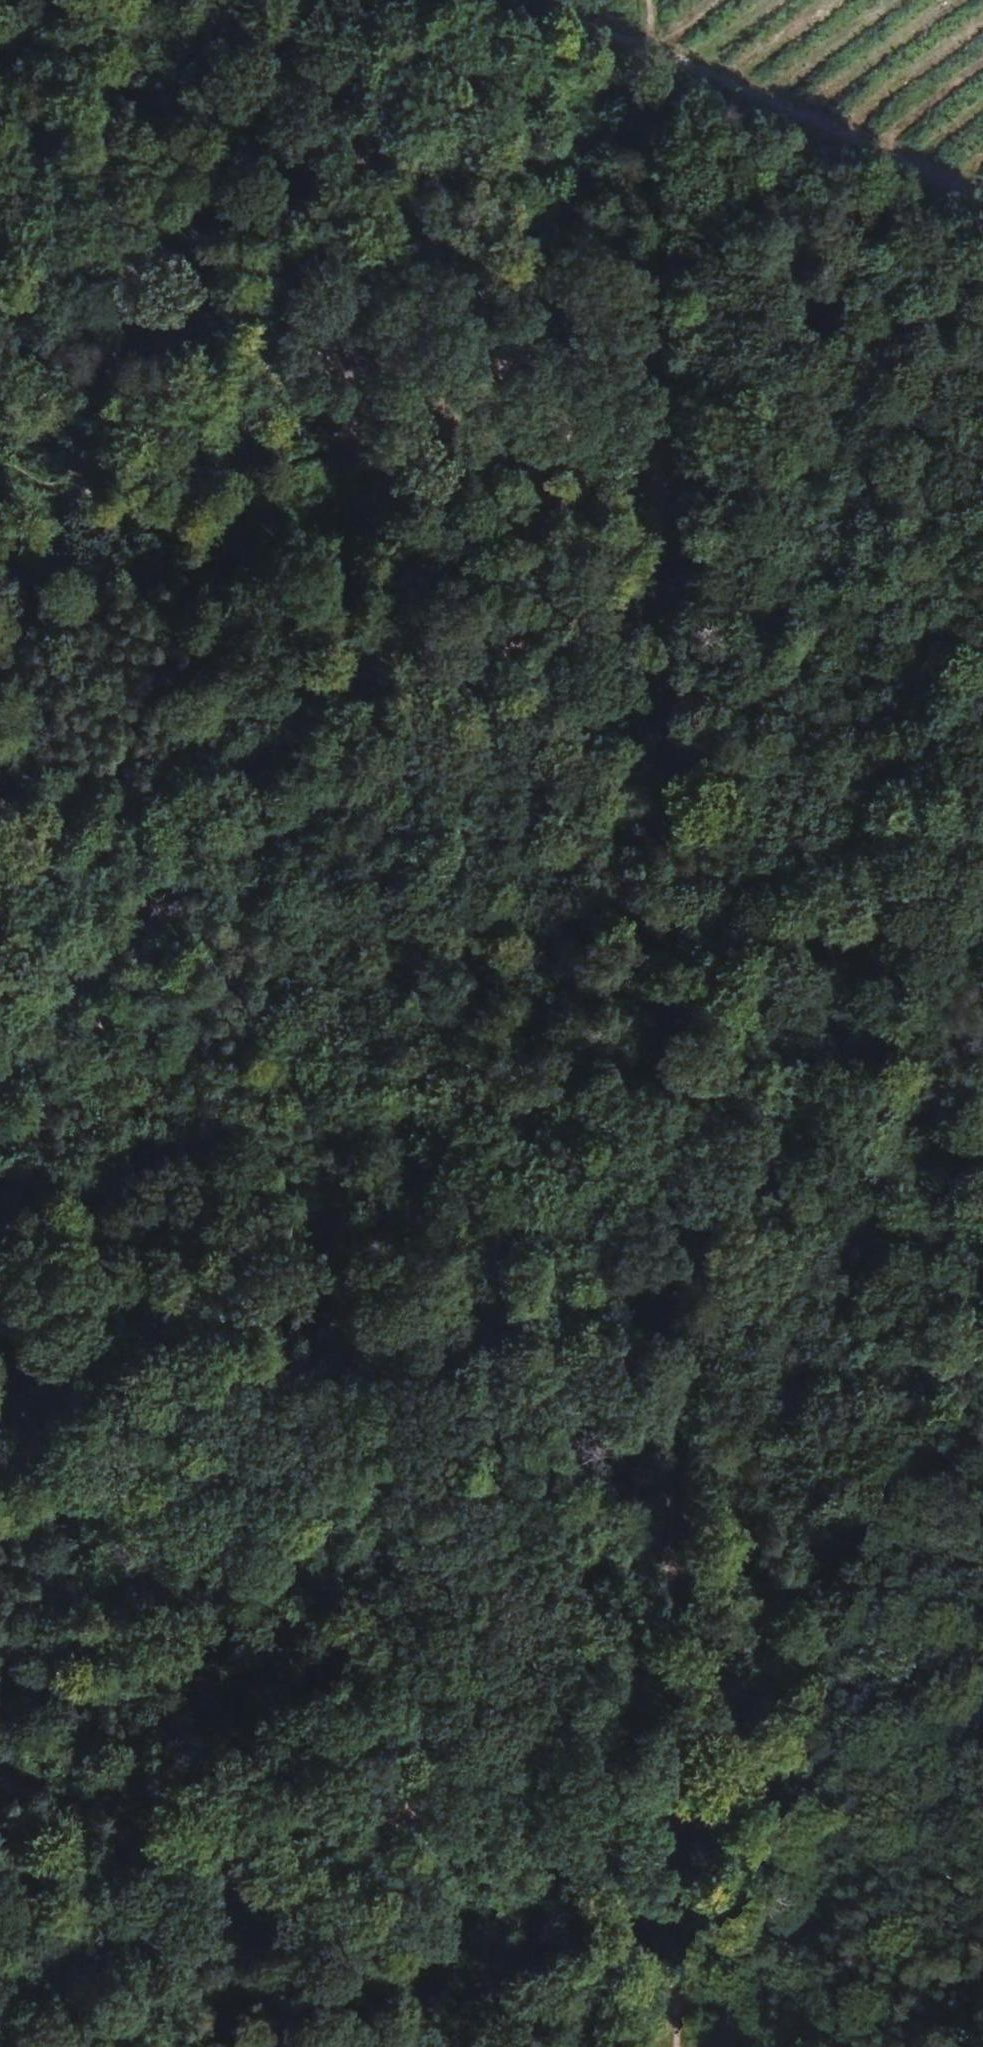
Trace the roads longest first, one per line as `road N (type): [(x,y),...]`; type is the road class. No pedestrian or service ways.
road 1 (track): [(674,2046),(645,0)]
road 2 (track): [(703,0),(645,42),(0,402)]
road 3 (track): [(0,1766),(621,2046)]
road 4 (track): [(698,2046),(982,1761)]

